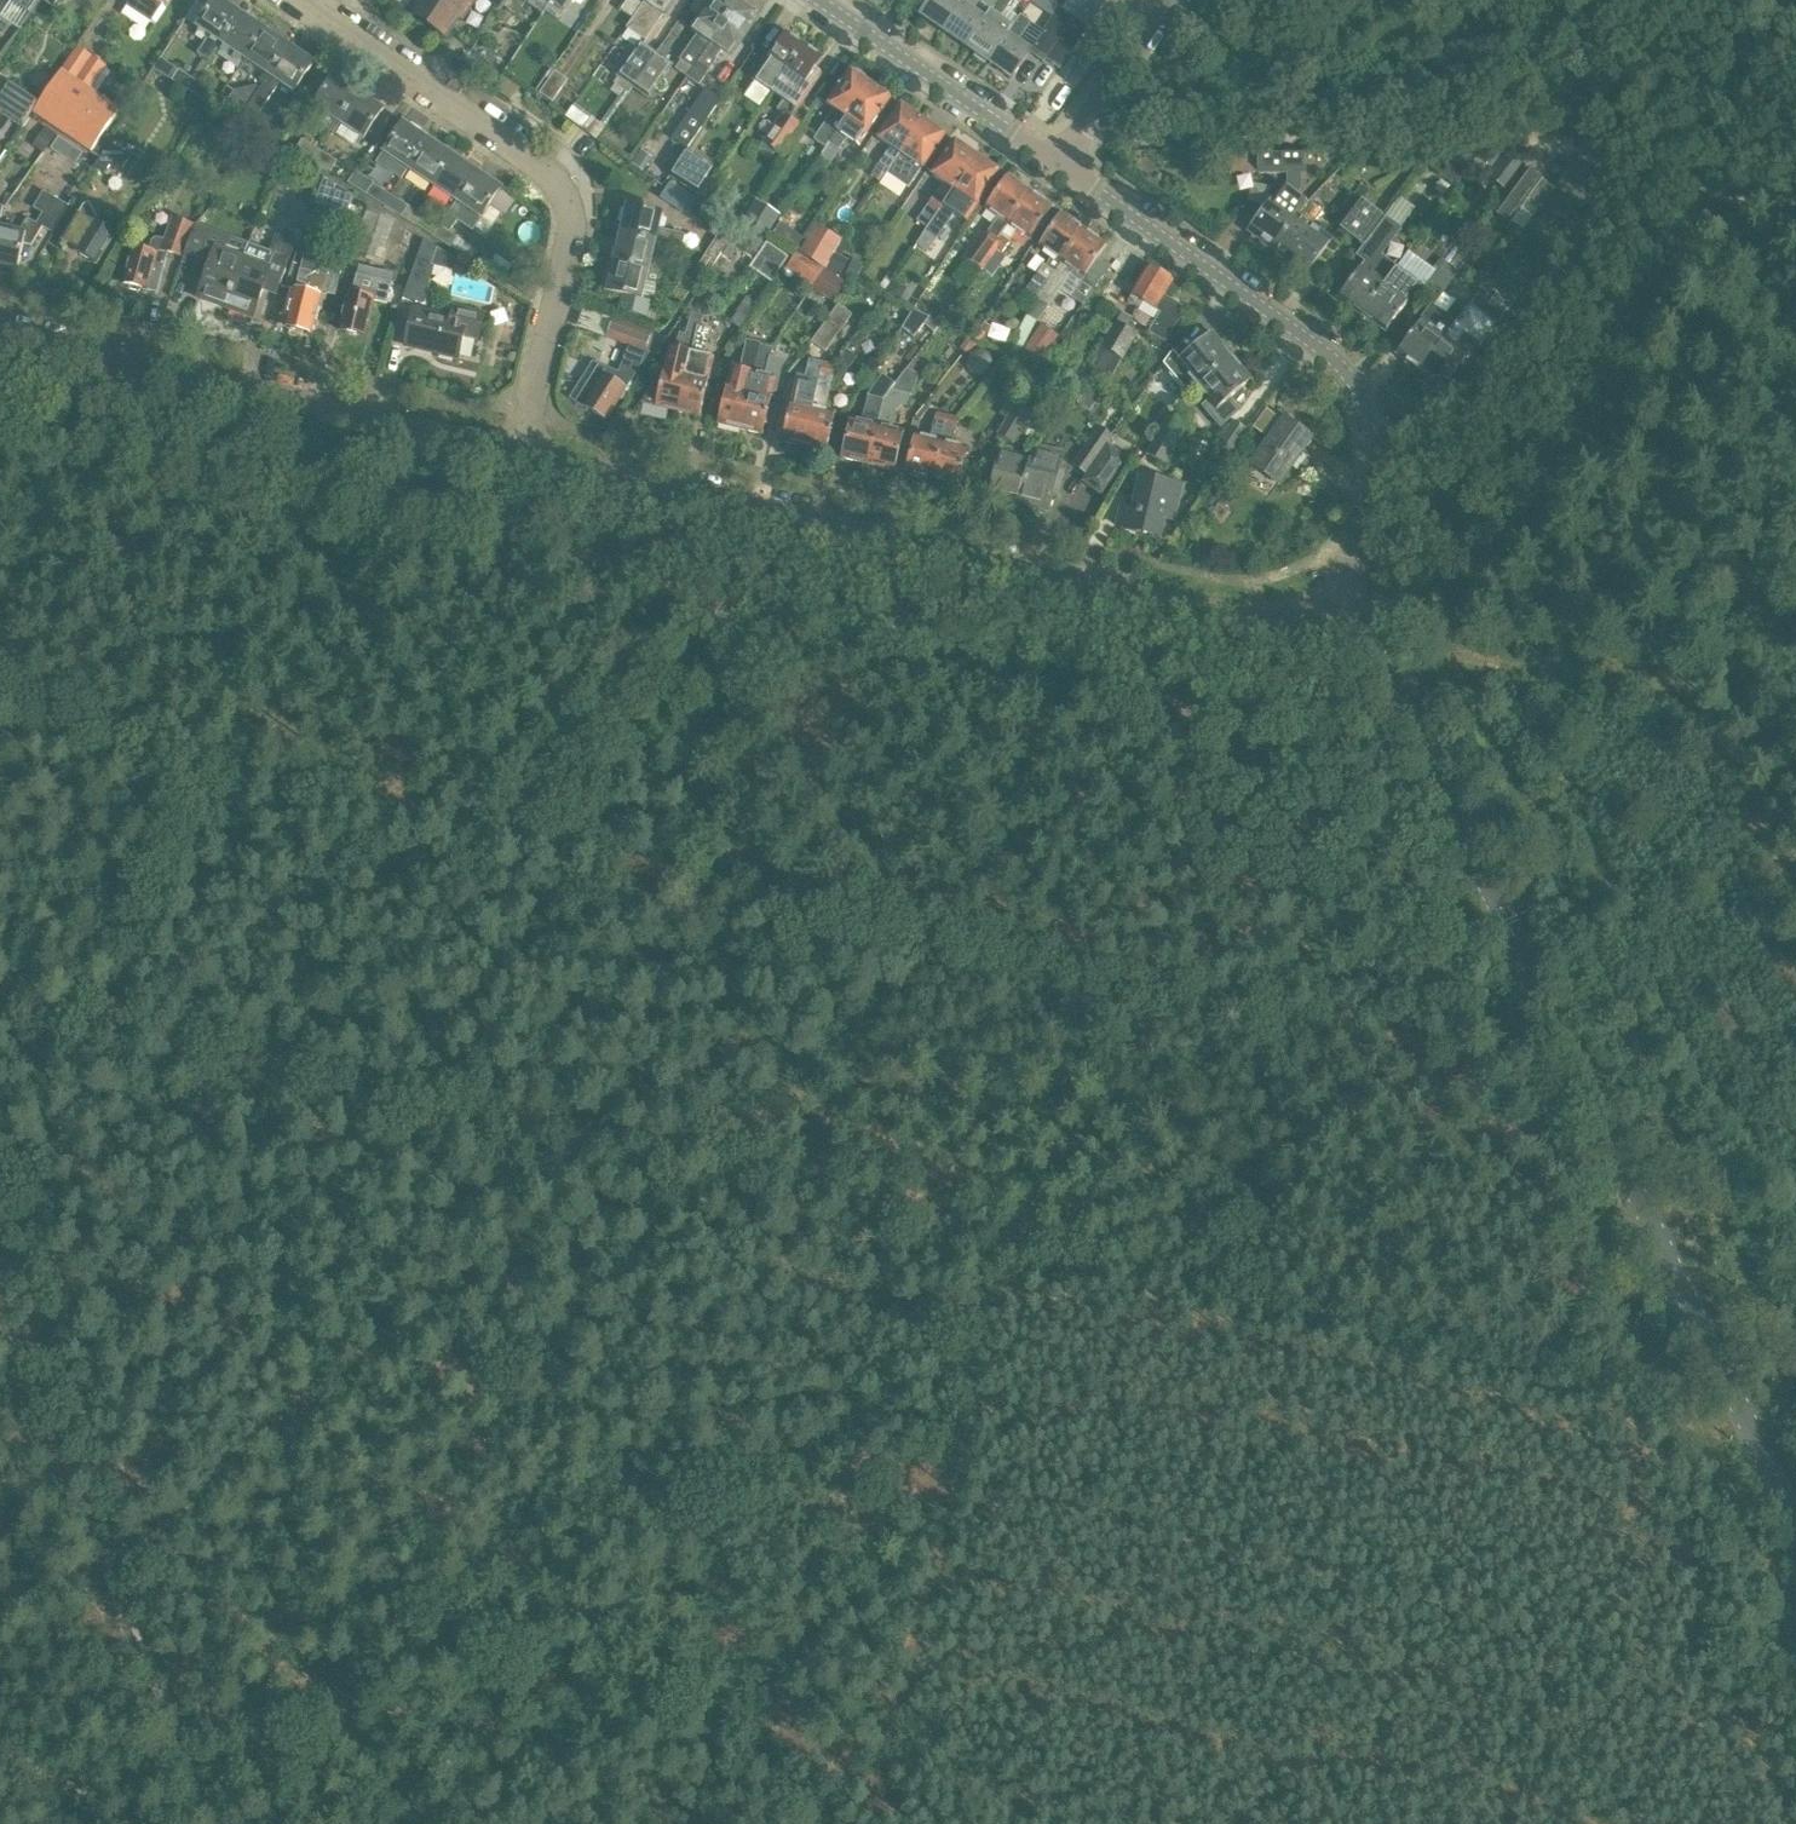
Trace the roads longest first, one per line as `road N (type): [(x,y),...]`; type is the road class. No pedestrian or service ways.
road 1 (tertiary): [(1795,1523),(1345,597)]
road 2 (residential): [(1345,597),(1262,616),(1213,613),(518,453)]
road 3 (residential): [(518,453),(570,234),(567,203),(545,170),(292,0)]
road 4 (tertiary): [(1345,597),(1372,462),(1364,409),(1334,358),(1054,163)]
road 5 (residential): [(518,453),(0,331)]
road 6 (tertiary): [(1054,163),(816,0)]
road 7 (residential): [(1054,163),(1167,0)]

